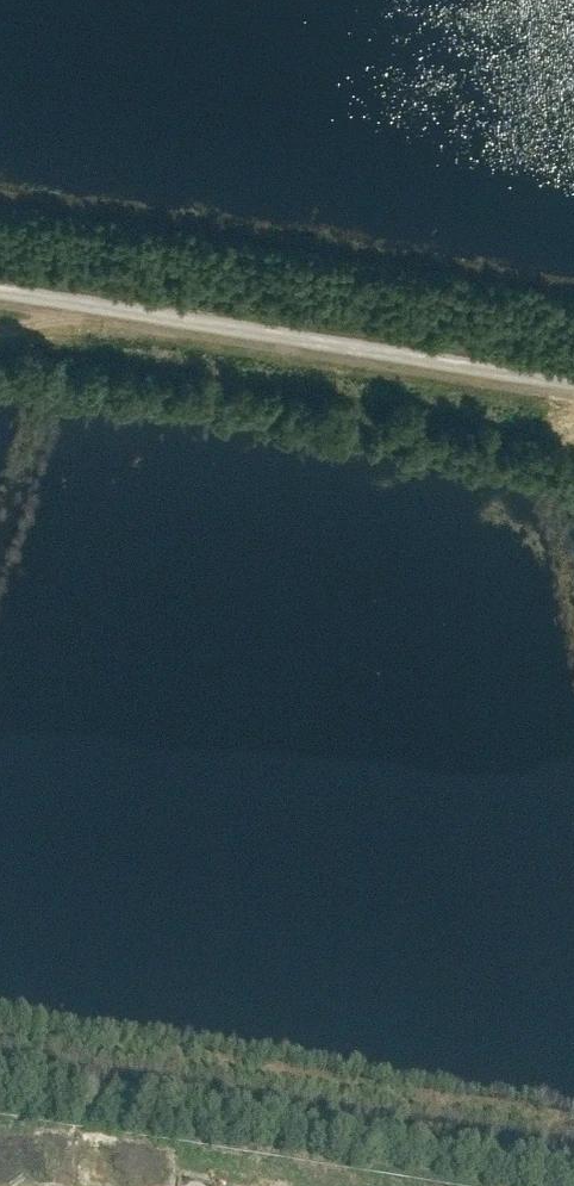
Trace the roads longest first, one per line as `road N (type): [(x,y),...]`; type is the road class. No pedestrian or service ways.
road 1 (track): [(573,365),(0,273)]

